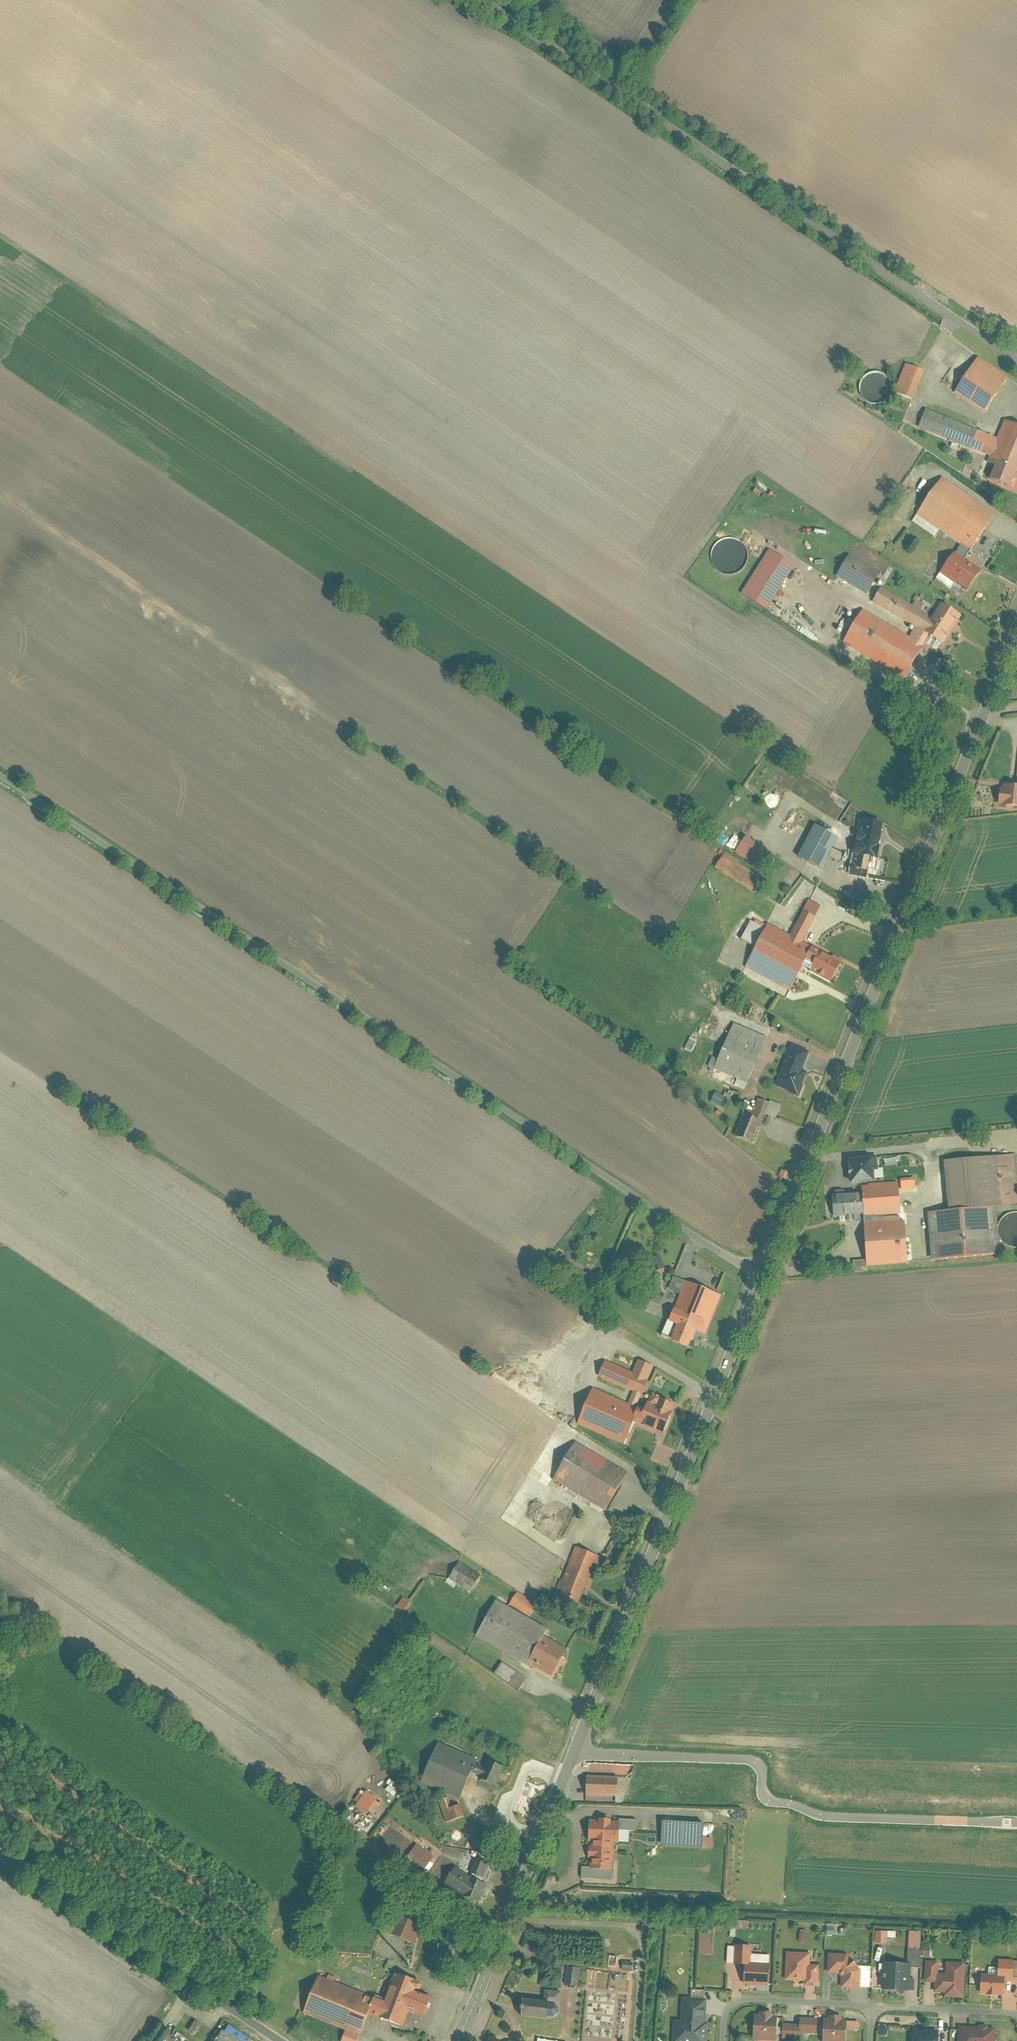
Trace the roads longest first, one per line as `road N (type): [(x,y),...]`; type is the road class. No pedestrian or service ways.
road 1 (unclassified): [(765,1280),(0,776)]
road 2 (tertiary): [(765,1280),(1016,625)]
road 3 (unclassified): [(1016,362),(480,0)]
road 4 (tertiary): [(579,1752),(765,1280)]
road 5 (residential): [(579,1752),(749,1759),(762,1768),(769,1801),(821,1815),(1016,1823)]
road 6 (tertiary): [(279,2040),(0,1857)]
road 7 (residential): [(1016,2015),(750,2001),(729,2011),(721,2040)]
road 8 (tertiary): [(463,2040),(544,1839)]
road 9 (unclassified): [(567,1780),(529,1767),(507,1803),(501,1821),(544,1839)]

